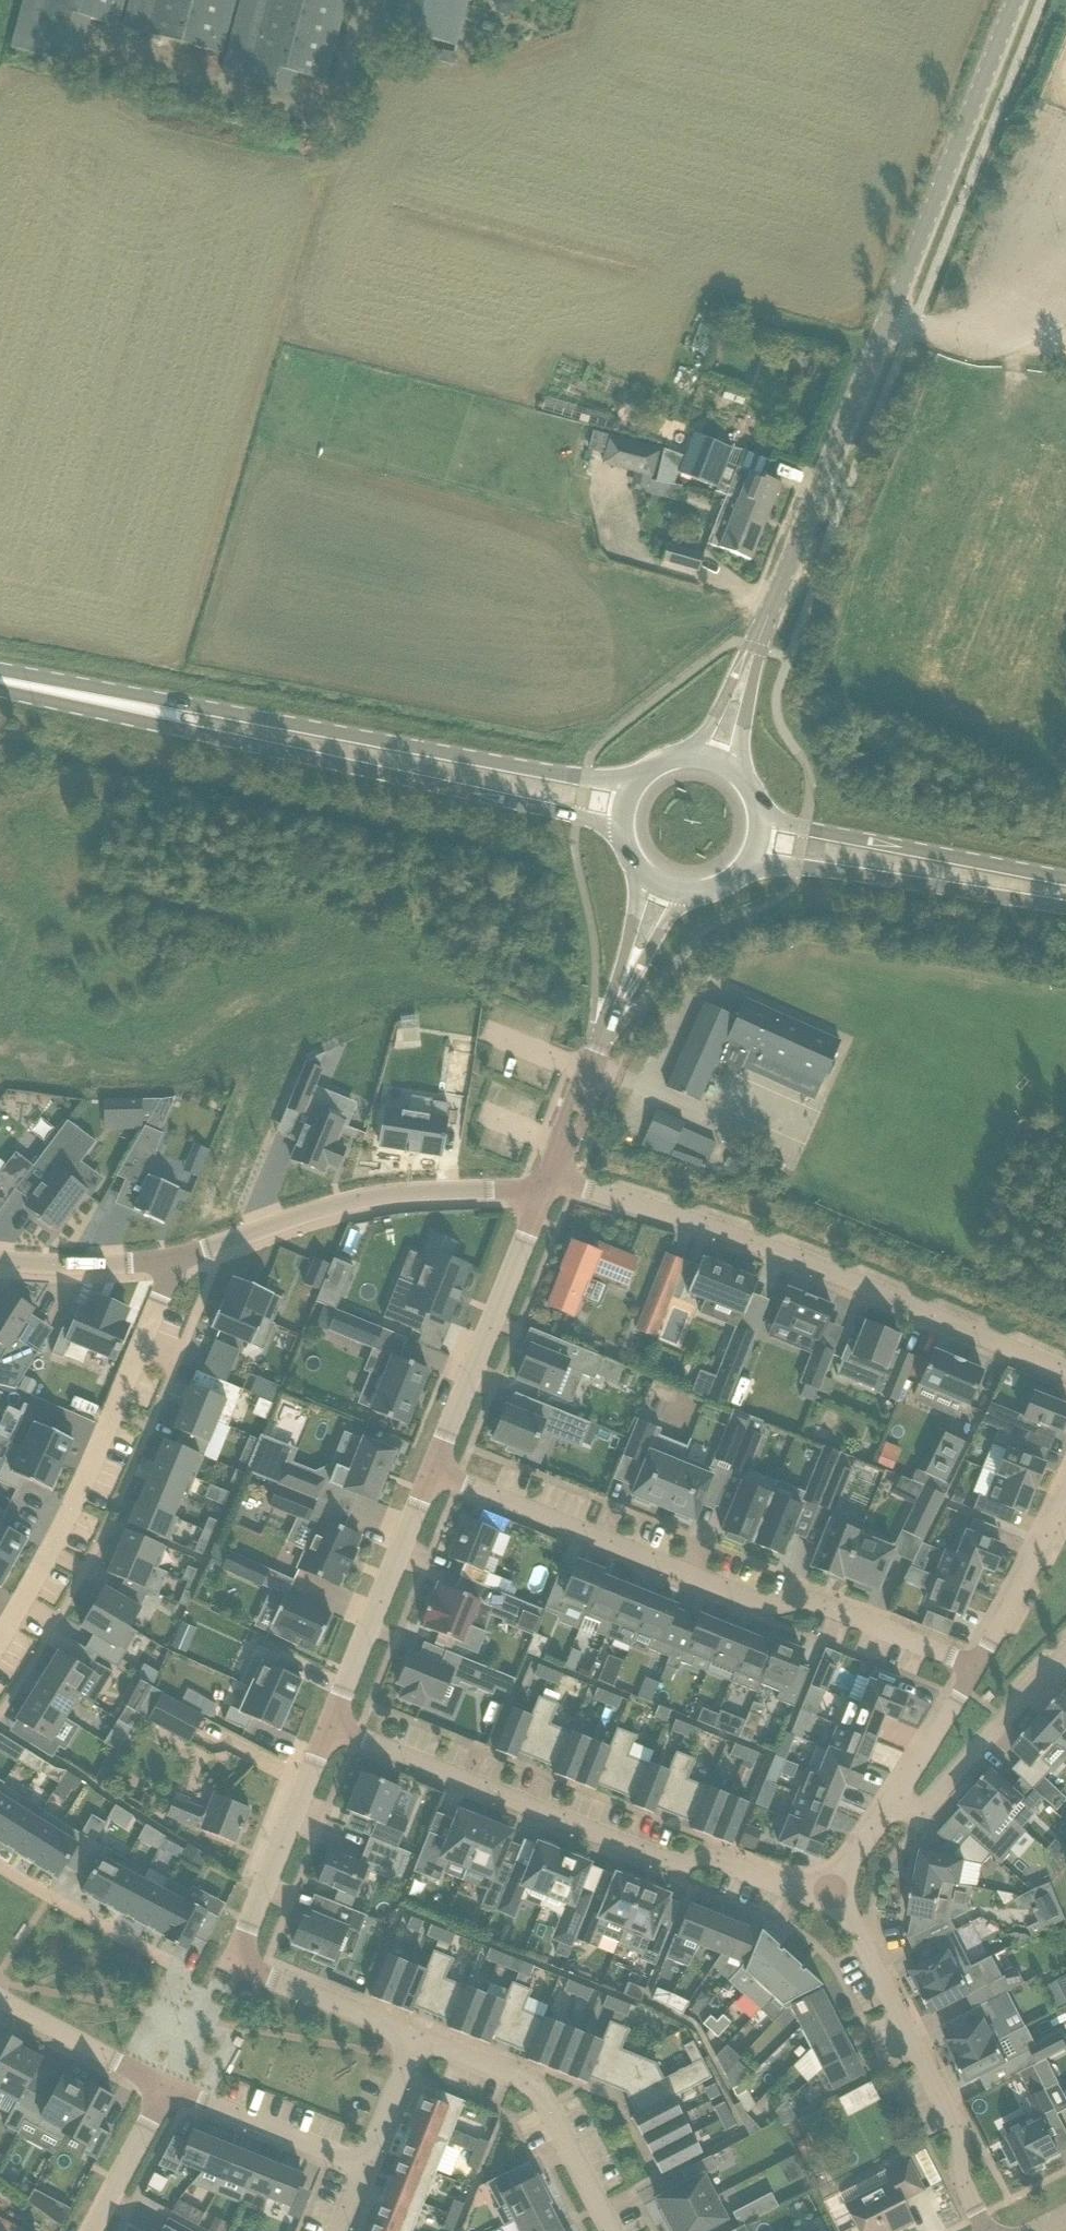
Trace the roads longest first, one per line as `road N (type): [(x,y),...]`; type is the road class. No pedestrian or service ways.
road 1 (tertiary): [(751,661),(1020,0)]
road 2 (primary): [(637,786),(194,708),(50,691)]
road 3 (primary): [(50,691),(186,736),(623,834)]
road 4 (residential): [(975,1670),(814,1603),(773,1606),(434,1472)]
road 5 (residential): [(546,1187),(652,1209),(1065,1372)]
road 6 (residential): [(832,1891),(704,1856),(669,1864),(330,1727)]
road 7 (unclassified): [(418,2039),(233,1957),(330,1727)]
road 8 (residential): [(0,1636),(86,1472),(168,1285),(166,1259)]
road 9 (unclassified): [(166,1259),(362,1201),(546,1187)]
road 10 (residential): [(987,2230),(958,2178),(957,2126),(832,1891)]
road 11 (primary): [(752,865),(1065,908)]
road 12 (primary): [(1065,878),(762,819)]
road 13 (unclassified): [(434,1472),(546,1187)]
road 14 (unclassified): [(608,2230),(535,2088),(418,2039)]
road 15 (unclassified): [(330,1727),(434,1472)]
road 16 (residential): [(896,1800),(922,1815),(1065,1654)]
road 17 (residential): [(0,1861),(187,1967)]
road 18 (residential): [(361,2164),(164,2087)]
road 19 (residential): [(1065,1487),(975,1670)]
road 20 (residential): [(164,2087),(0,2000)]
road 21 (unclassified): [(0,1256),(75,1264),(166,1259)]
road 22 (residential): [(92,2230),(164,2087)]
road 23 (residential): [(975,1670),(896,1800)]
road 24 (residential): [(418,2039),(361,2164)]

